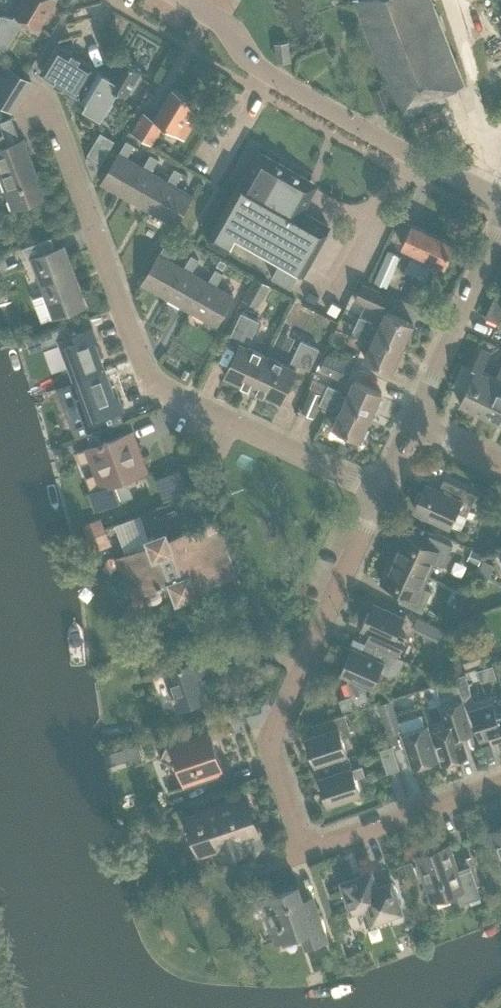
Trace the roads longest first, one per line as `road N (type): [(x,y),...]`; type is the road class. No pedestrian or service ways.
road 1 (residential): [(380,494),(162,389),(52,108)]
road 2 (residential): [(305,849),(271,753),(274,736),(380,494)]
road 3 (tertiary): [(500,198),(259,67),(231,26),(189,0)]
road 4 (residential): [(500,780),(305,849)]
road 5 (residential): [(414,418),(500,230)]

